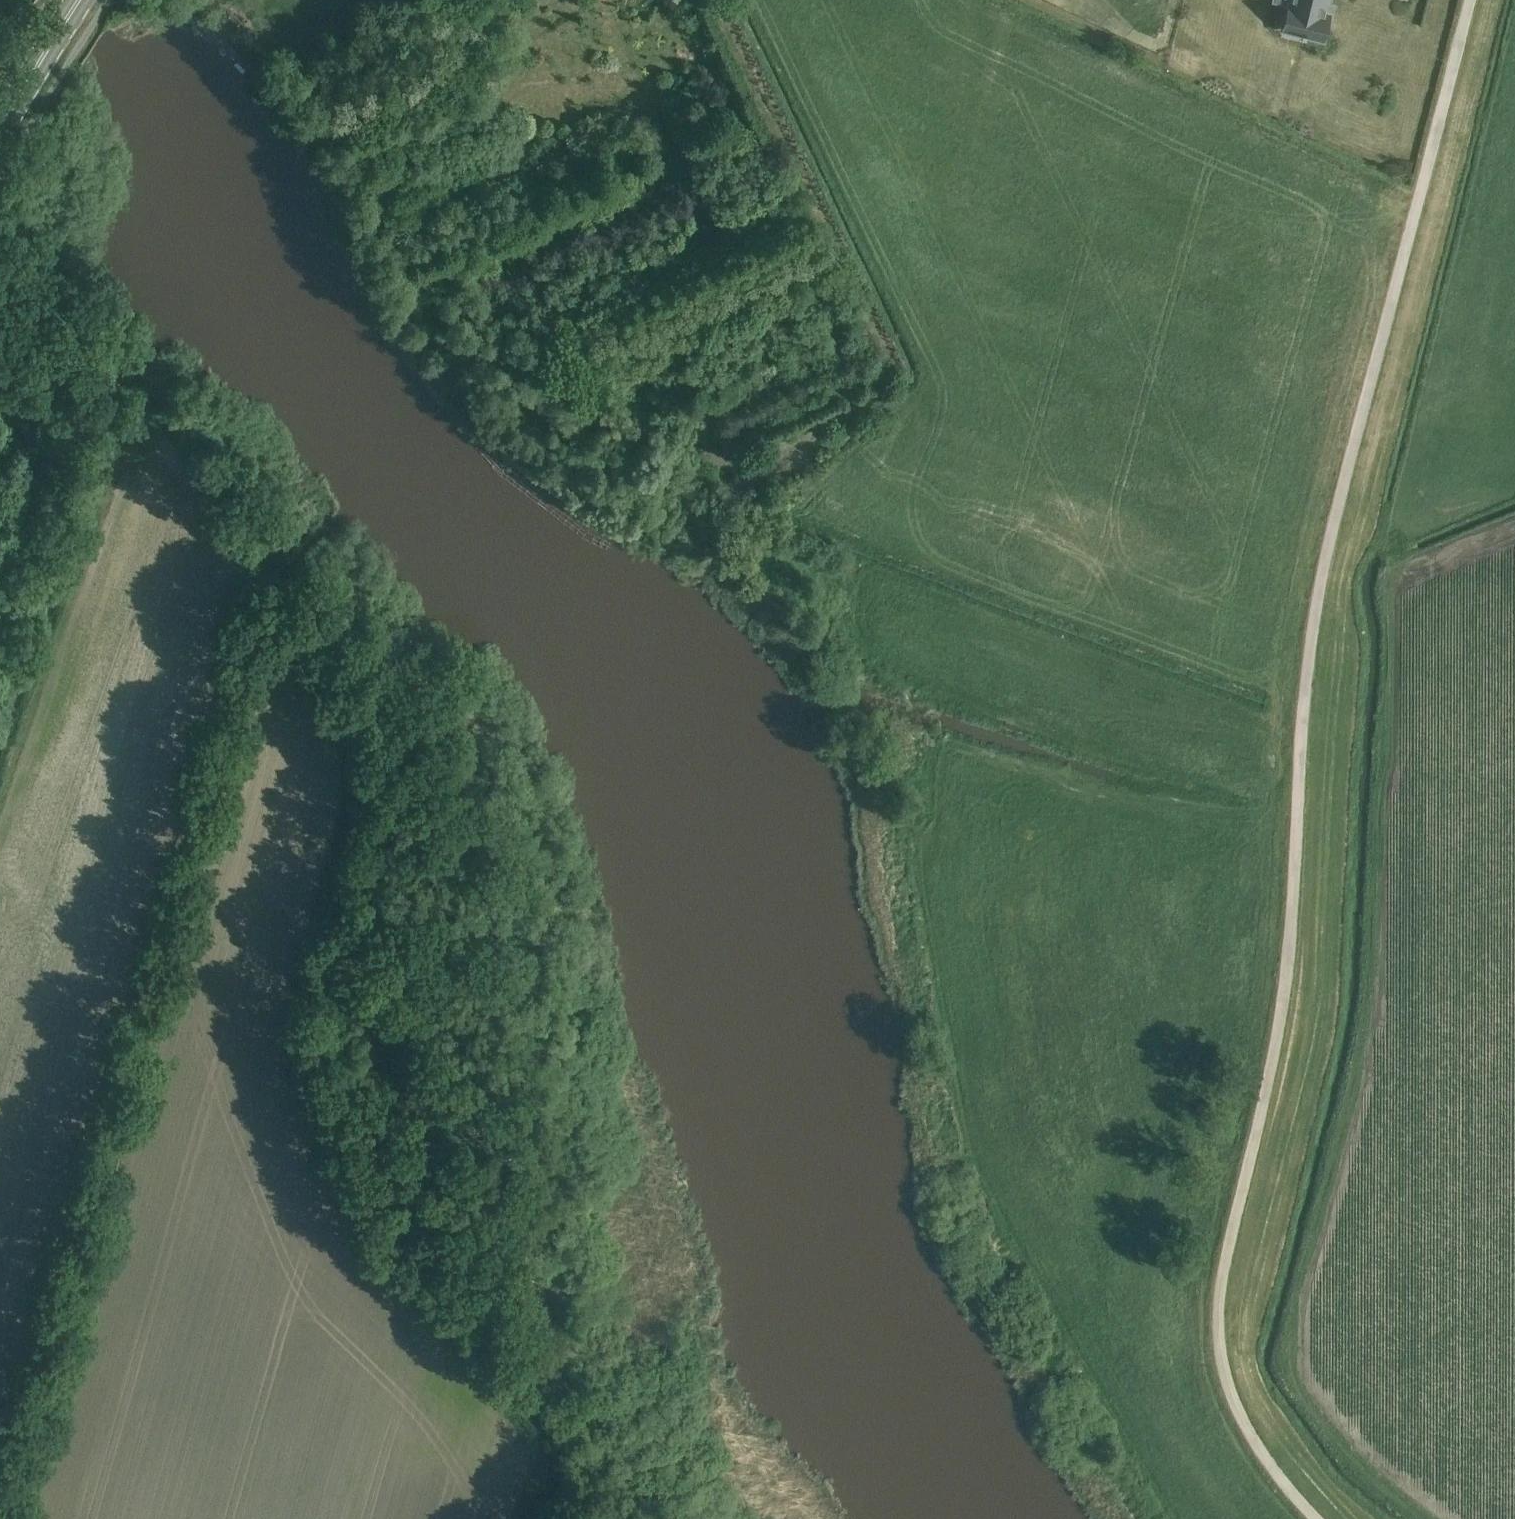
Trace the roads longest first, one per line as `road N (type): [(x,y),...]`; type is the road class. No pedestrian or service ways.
road 1 (track): [(1307,1518),(1223,1390),(1216,1325),(1229,1231),(1265,1108),(1285,1000),(1305,695),(1324,569),(1471,0)]
road 2 (secondary): [(0,132),(79,0)]

